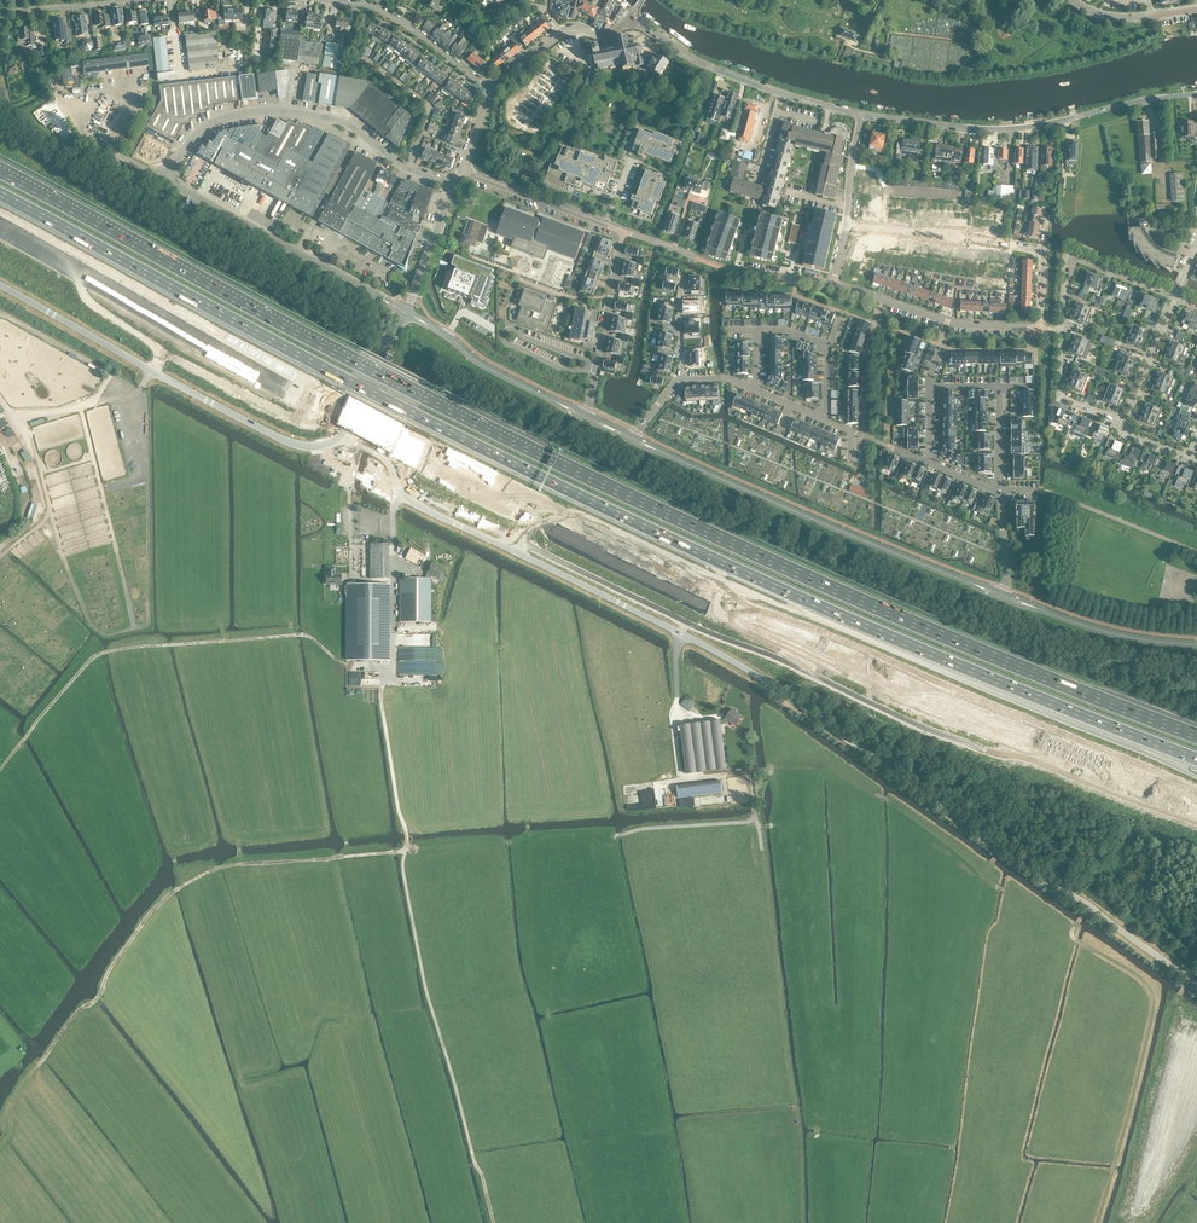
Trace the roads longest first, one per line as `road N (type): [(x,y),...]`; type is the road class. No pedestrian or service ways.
road 1 (tertiary): [(1196,983),(762,679),(355,474),(331,450)]
road 2 (motorway): [(844,599),(359,368),(0,165)]
road 3 (motorway): [(208,324),(345,405),(556,513),(1048,737)]
road 4 (track): [(396,495),(393,668),(379,691),(427,991),(493,1222)]
road 5 (track): [(0,404),(30,449),(66,565),(91,625),(102,632),(147,625),(148,478)]
road 6 (track): [(348,856),(756,821)]
road 7 (tertiary): [(1007,596),(633,438)]
road 8 (track): [(38,1066),(80,1009),(100,997),(113,964),(174,891),(221,867),(348,856)]
road 9 (track): [(759,828),(802,1222)]
road 10 (motorway): [(1194,762),(922,646),(844,599)]
road 11 (motorway): [(1196,741),(844,599)]
road 12 (unclassified): [(0,284),(283,440),(331,450)]
road 13 (track): [(1097,1222),(1153,1003),(1142,978),(1073,937),(1089,908)]
road 14 (unclassified): [(1196,94),(1022,128),(862,114)]
road 15 (residential): [(454,185),(402,166),(345,123),(269,110),(216,121),(161,178)]
road 16 (unclassified): [(407,313),(161,178)]
road 17 (track): [(0,768),(99,653),(224,641)]
road 18 (unclassified): [(862,114),(708,65),(629,20)]
road 19 (motorway): [(0,183),(208,324)]
road 20 (motorway): [(0,216),(208,324)]
road 21 (motorway): [(0,225),(208,324)]
road 22 (residential): [(1040,327),(955,325),(836,283)]
road 23 (tertiary): [(587,416),(407,313)]
road 24 (residential): [(848,225),(1043,250)]
road 25 (tertiary): [(1196,644),(1107,633),(1007,596)]
road 26 (residential): [(1063,327),(1067,255),(1176,295)]
road 27 (residential): [(329,0),(395,16),(491,88)]
road 28 (residential): [(587,416),(622,232)]
road 29 (track): [(224,641),(309,635),(337,661),(393,668)]
road 30 (residential): [(622,232),(460,171)]
road 31 (unclassified): [(491,88),(563,31),(604,35),(629,20)]
road 32 (motorway): [(1048,737),(1196,794)]
road 33 (tertiary): [(331,450),(350,434),(407,313)]
road 34 (motorway): [(1048,737),(1102,738),(1194,762)]
road 35 (track): [(749,776),(681,781),(672,720),(678,713)]
road 36 (residential): [(1123,423),(1176,295)]
road 37 (track): [(1000,932),(1008,892),(984,873),(975,939)]
road 38 (residential): [(1123,423),(1060,396),(1063,327)]
road 39 (unclassified): [(407,313),(454,185)]
road 40 (residential): [(0,12),(133,0)]
road 41 (residential): [(1196,9),(1115,18),(1073,0)]
road 42 (track): [(718,717),(678,713),(681,634)]

